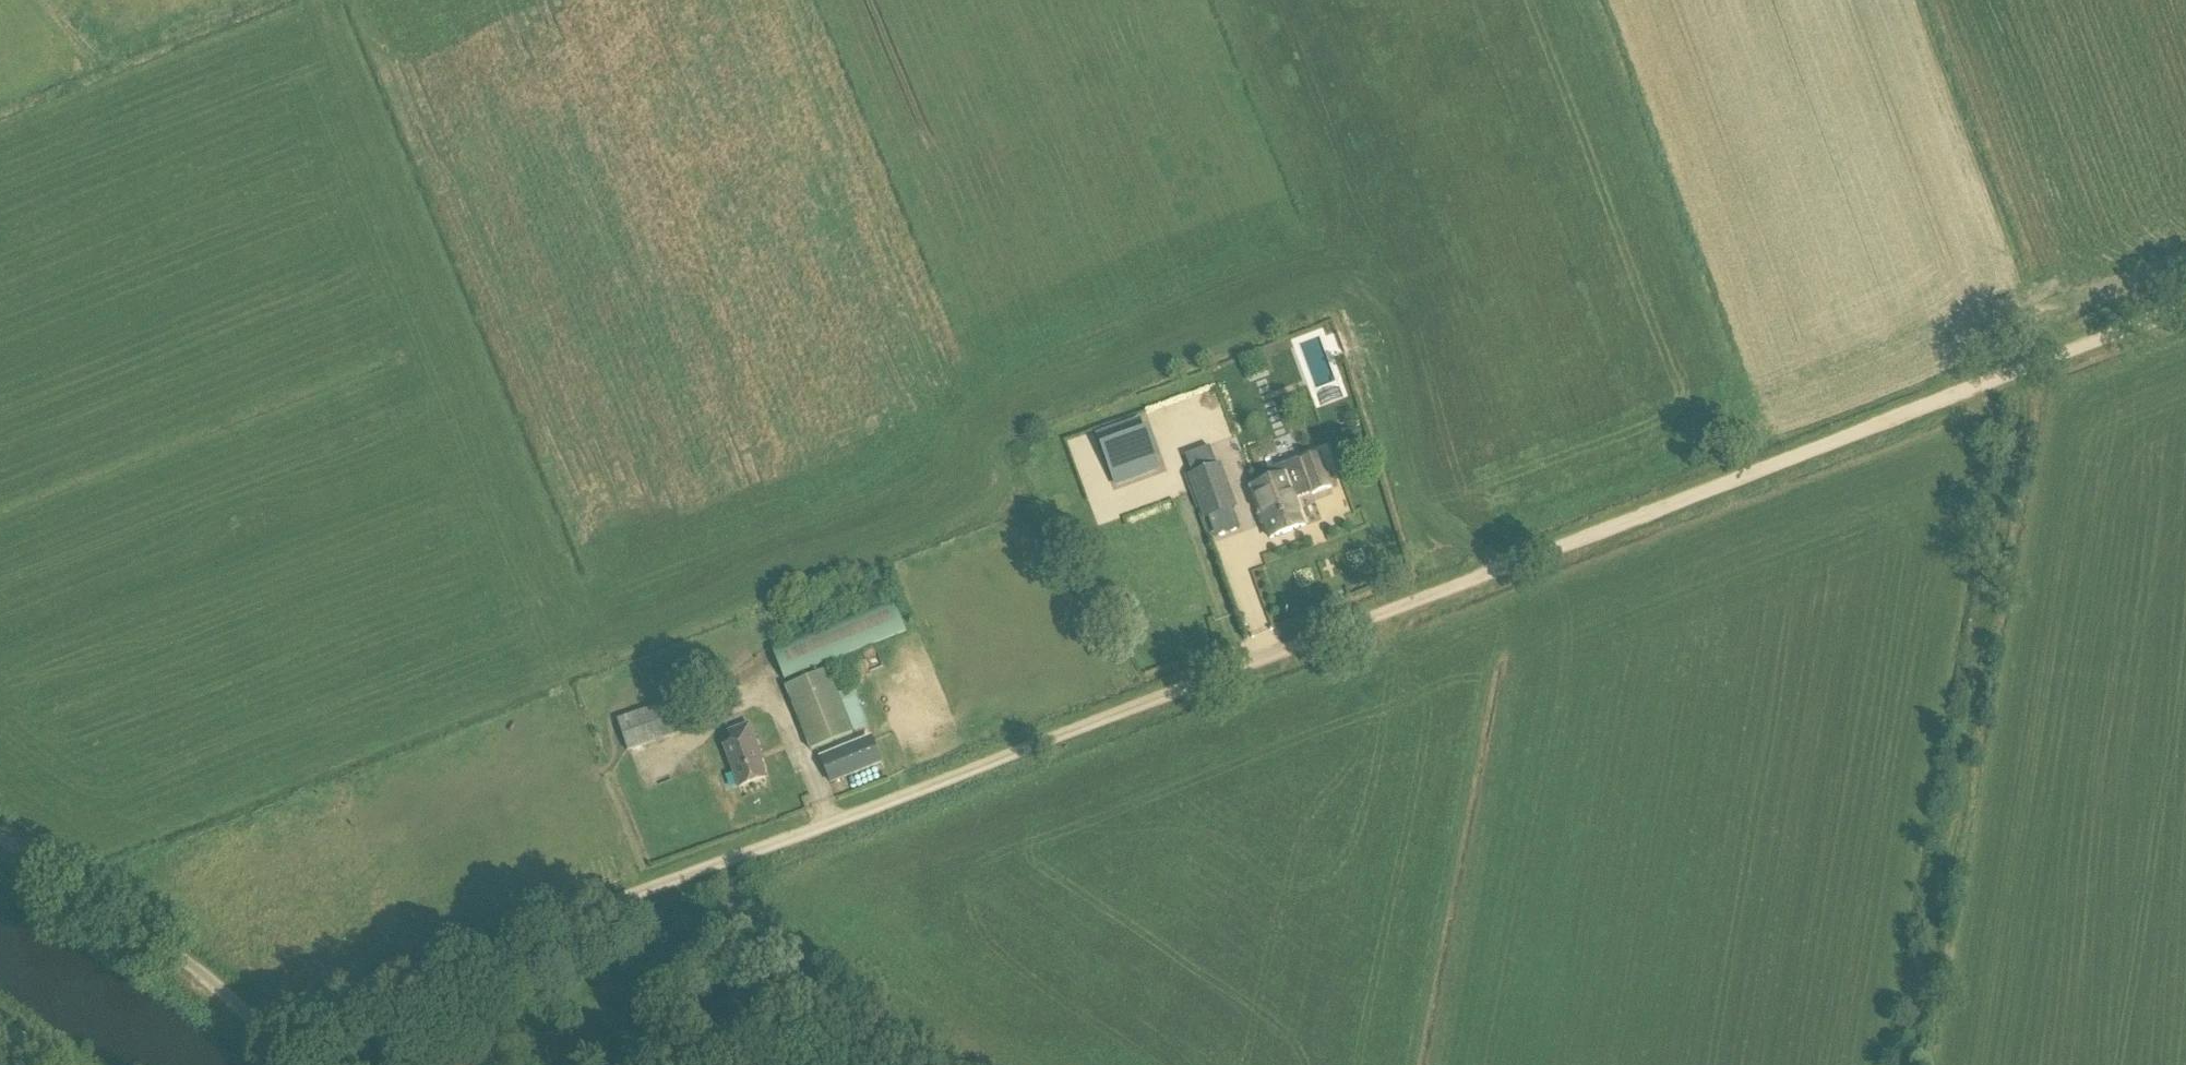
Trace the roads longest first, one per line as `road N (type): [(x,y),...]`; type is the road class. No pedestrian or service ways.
road 1 (track): [(2185,310),(559,927),(274,1026)]
road 2 (unclassified): [(308,1048),(0,836)]

